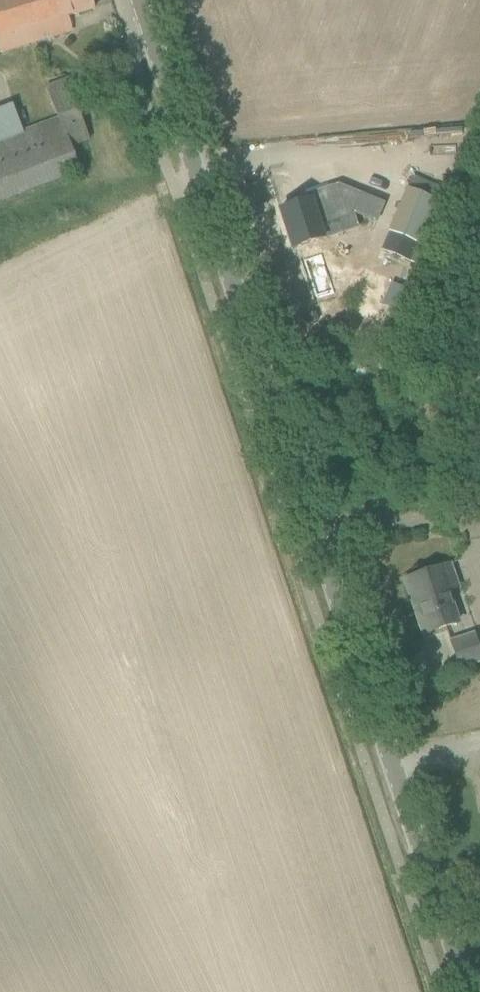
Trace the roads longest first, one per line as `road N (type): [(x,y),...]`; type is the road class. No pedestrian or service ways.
road 1 (tertiary): [(465,991),(136,0)]

